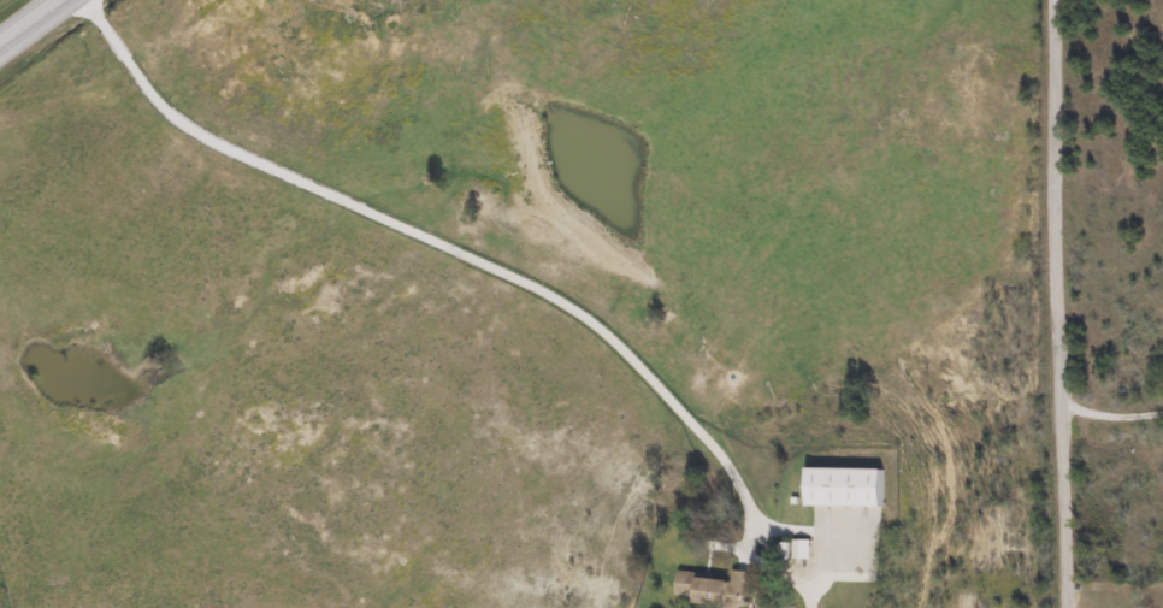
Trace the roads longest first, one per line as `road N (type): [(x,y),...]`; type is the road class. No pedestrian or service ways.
road 1 (residential): [(1063,607),(1055,0)]

